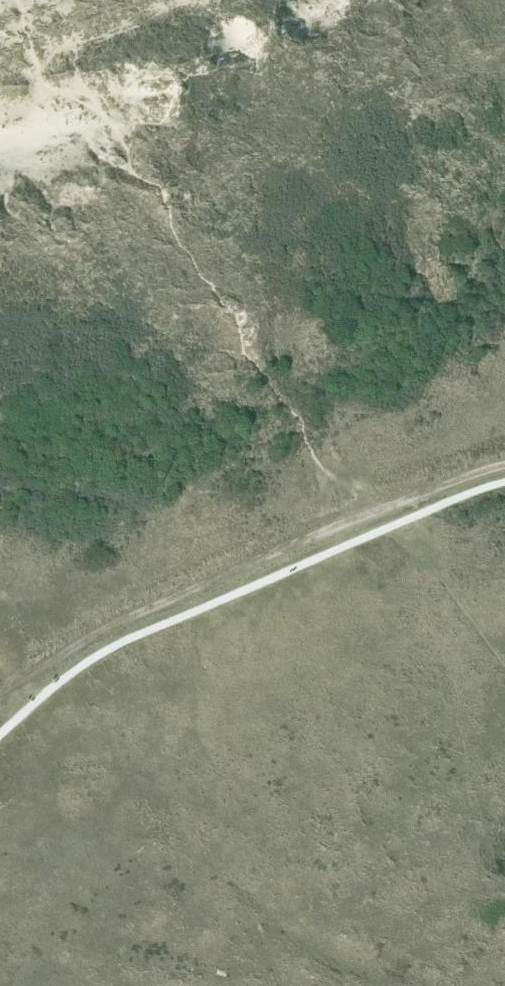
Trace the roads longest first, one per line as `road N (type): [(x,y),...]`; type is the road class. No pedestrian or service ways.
road 1 (track): [(504,466),(368,513),(138,612),(0,696)]

